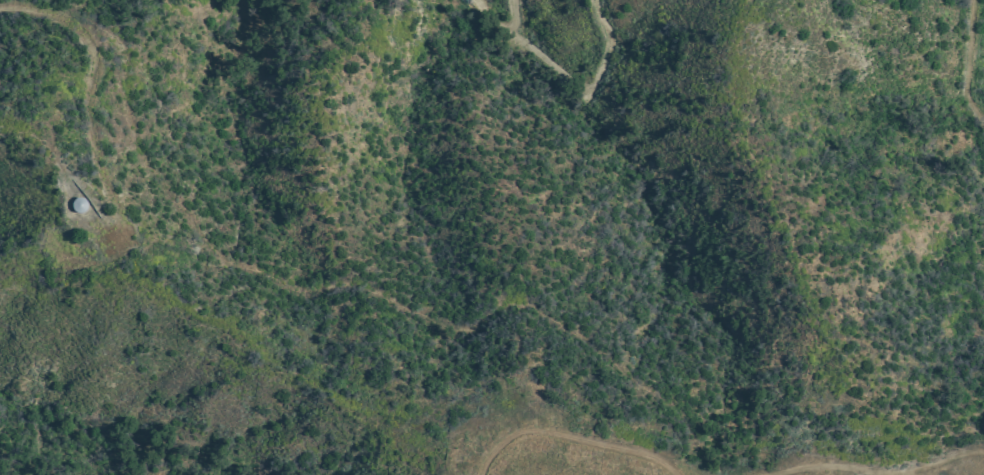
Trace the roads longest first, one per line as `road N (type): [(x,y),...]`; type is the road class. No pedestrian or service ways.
road 1 (track): [(114,204),(96,157),(88,94),(95,55),(87,39),(73,22),(0,3)]
road 2 (track): [(678,474),(648,456),(534,431),(513,439),(484,474)]
road 3 (track): [(983,449),(887,468),(814,459),(770,474)]
road 4 (track): [(487,0),(579,78),(595,71),(612,42),(595,0)]
road 5 (track): [(969,0),(961,89),(983,125)]

